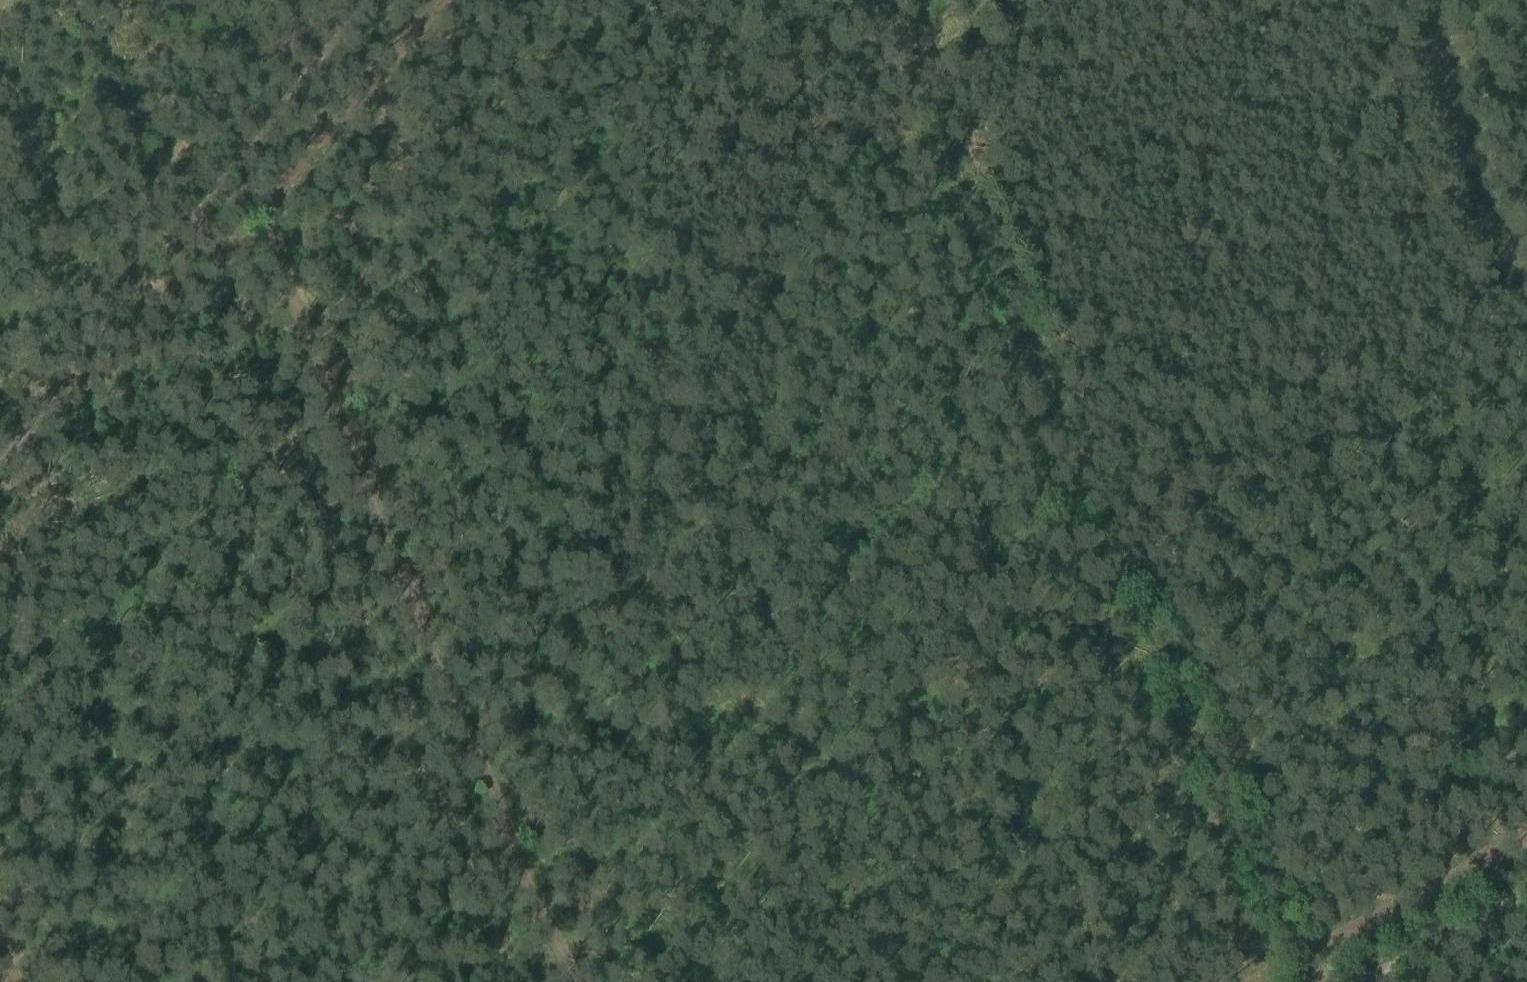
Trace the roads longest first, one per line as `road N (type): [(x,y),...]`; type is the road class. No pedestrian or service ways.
road 1 (track): [(0,455),(351,0)]
road 2 (track): [(1526,892),(1354,981)]

